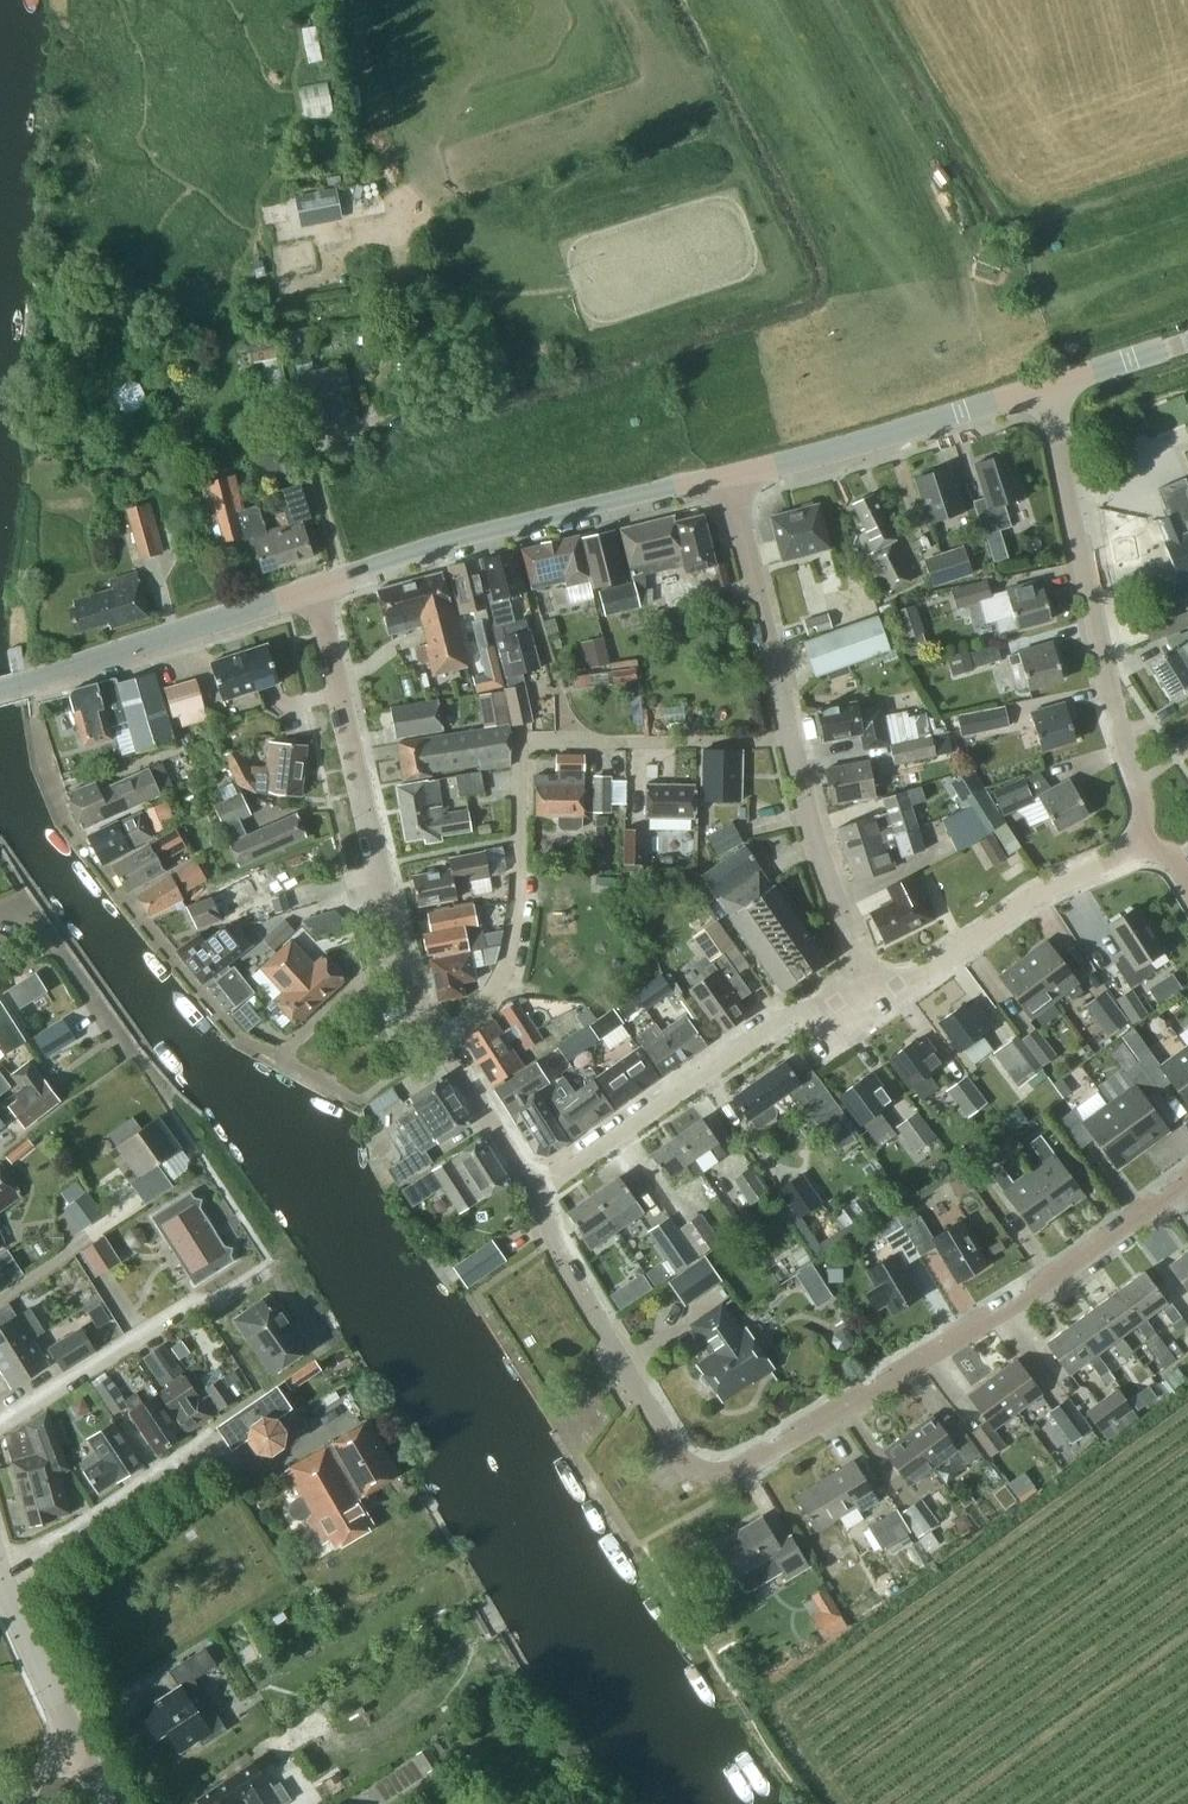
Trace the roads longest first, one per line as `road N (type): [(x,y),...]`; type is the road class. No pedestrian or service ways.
road 1 (unclassified): [(873,1008),(816,848),(728,479)]
road 2 (unclassified): [(740,1470),(1052,1280),(1187,1178)]
road 3 (unclassified): [(440,1037),(402,964),(315,586)]
road 4 (unclassified): [(1144,845),(1041,387)]
road 5 (tertiary): [(315,586),(728,479)]
road 6 (unclassified): [(539,1190),(803,1009),(873,1008)]
road 7 (unclassified): [(740,1470),(704,1474),(679,1455),(550,1241),(539,1190)]
road 8 (tertiary): [(0,690),(315,586)]
road 9 (tertiary): [(728,479),(1041,387)]
road 10 (unclassified): [(873,1008),(1044,889),(1144,845)]
road 11 (residential): [(255,1466),(202,1441),(0,1567)]
road 12 (unclassified): [(440,1037),(496,990),(508,959),(526,821)]
road 13 (residential): [(0,1418),(197,1303)]
road 14 (tertiary): [(76,1746),(0,1571)]
road 15 (unclassified): [(539,1190),(440,1037)]
road 16 (tertiary): [(1041,387),(1187,341)]

